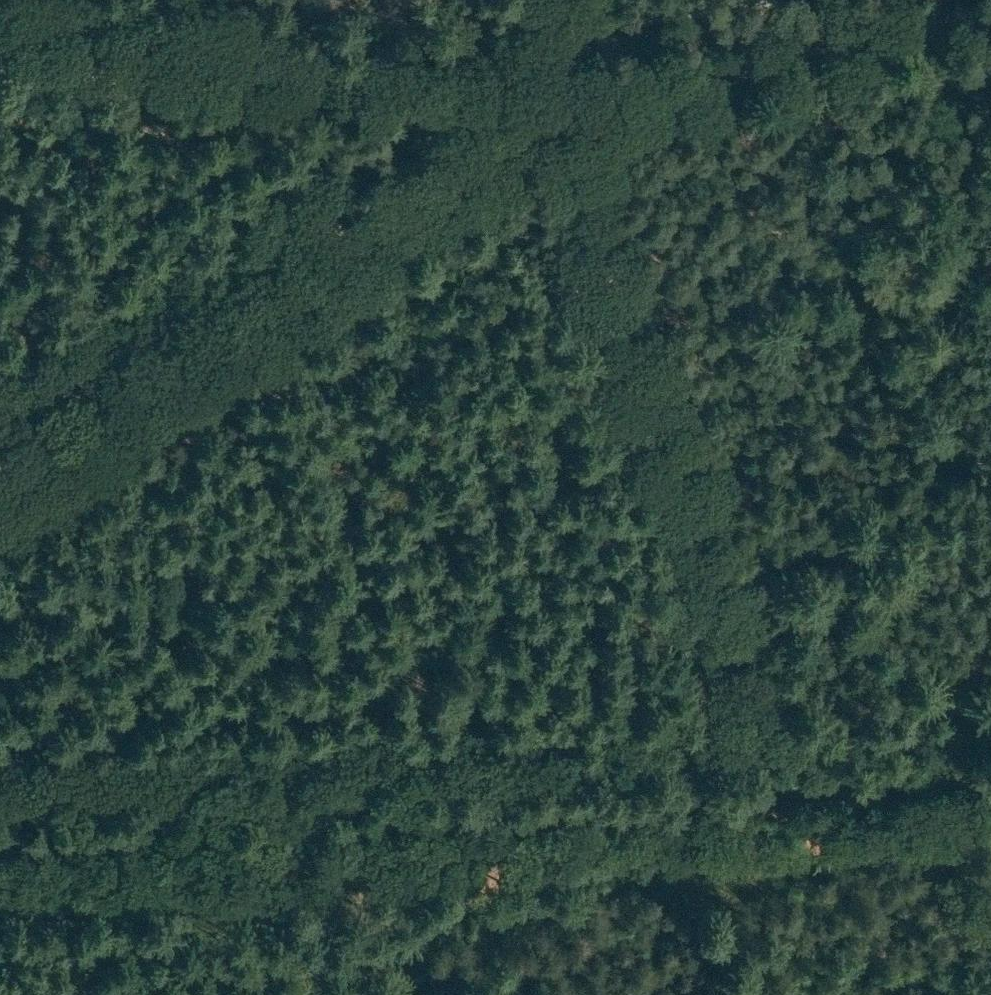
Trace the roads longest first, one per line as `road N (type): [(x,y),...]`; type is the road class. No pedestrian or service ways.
road 1 (track): [(0,484),(557,116),(990,10)]
road 2 (track): [(0,789),(990,740)]
road 3 (track): [(0,854),(990,810)]
road 4 (track): [(763,750),(573,140),(563,36)]
road 5 (track): [(195,49),(557,116)]
road 6 (track): [(0,15),(195,49)]

